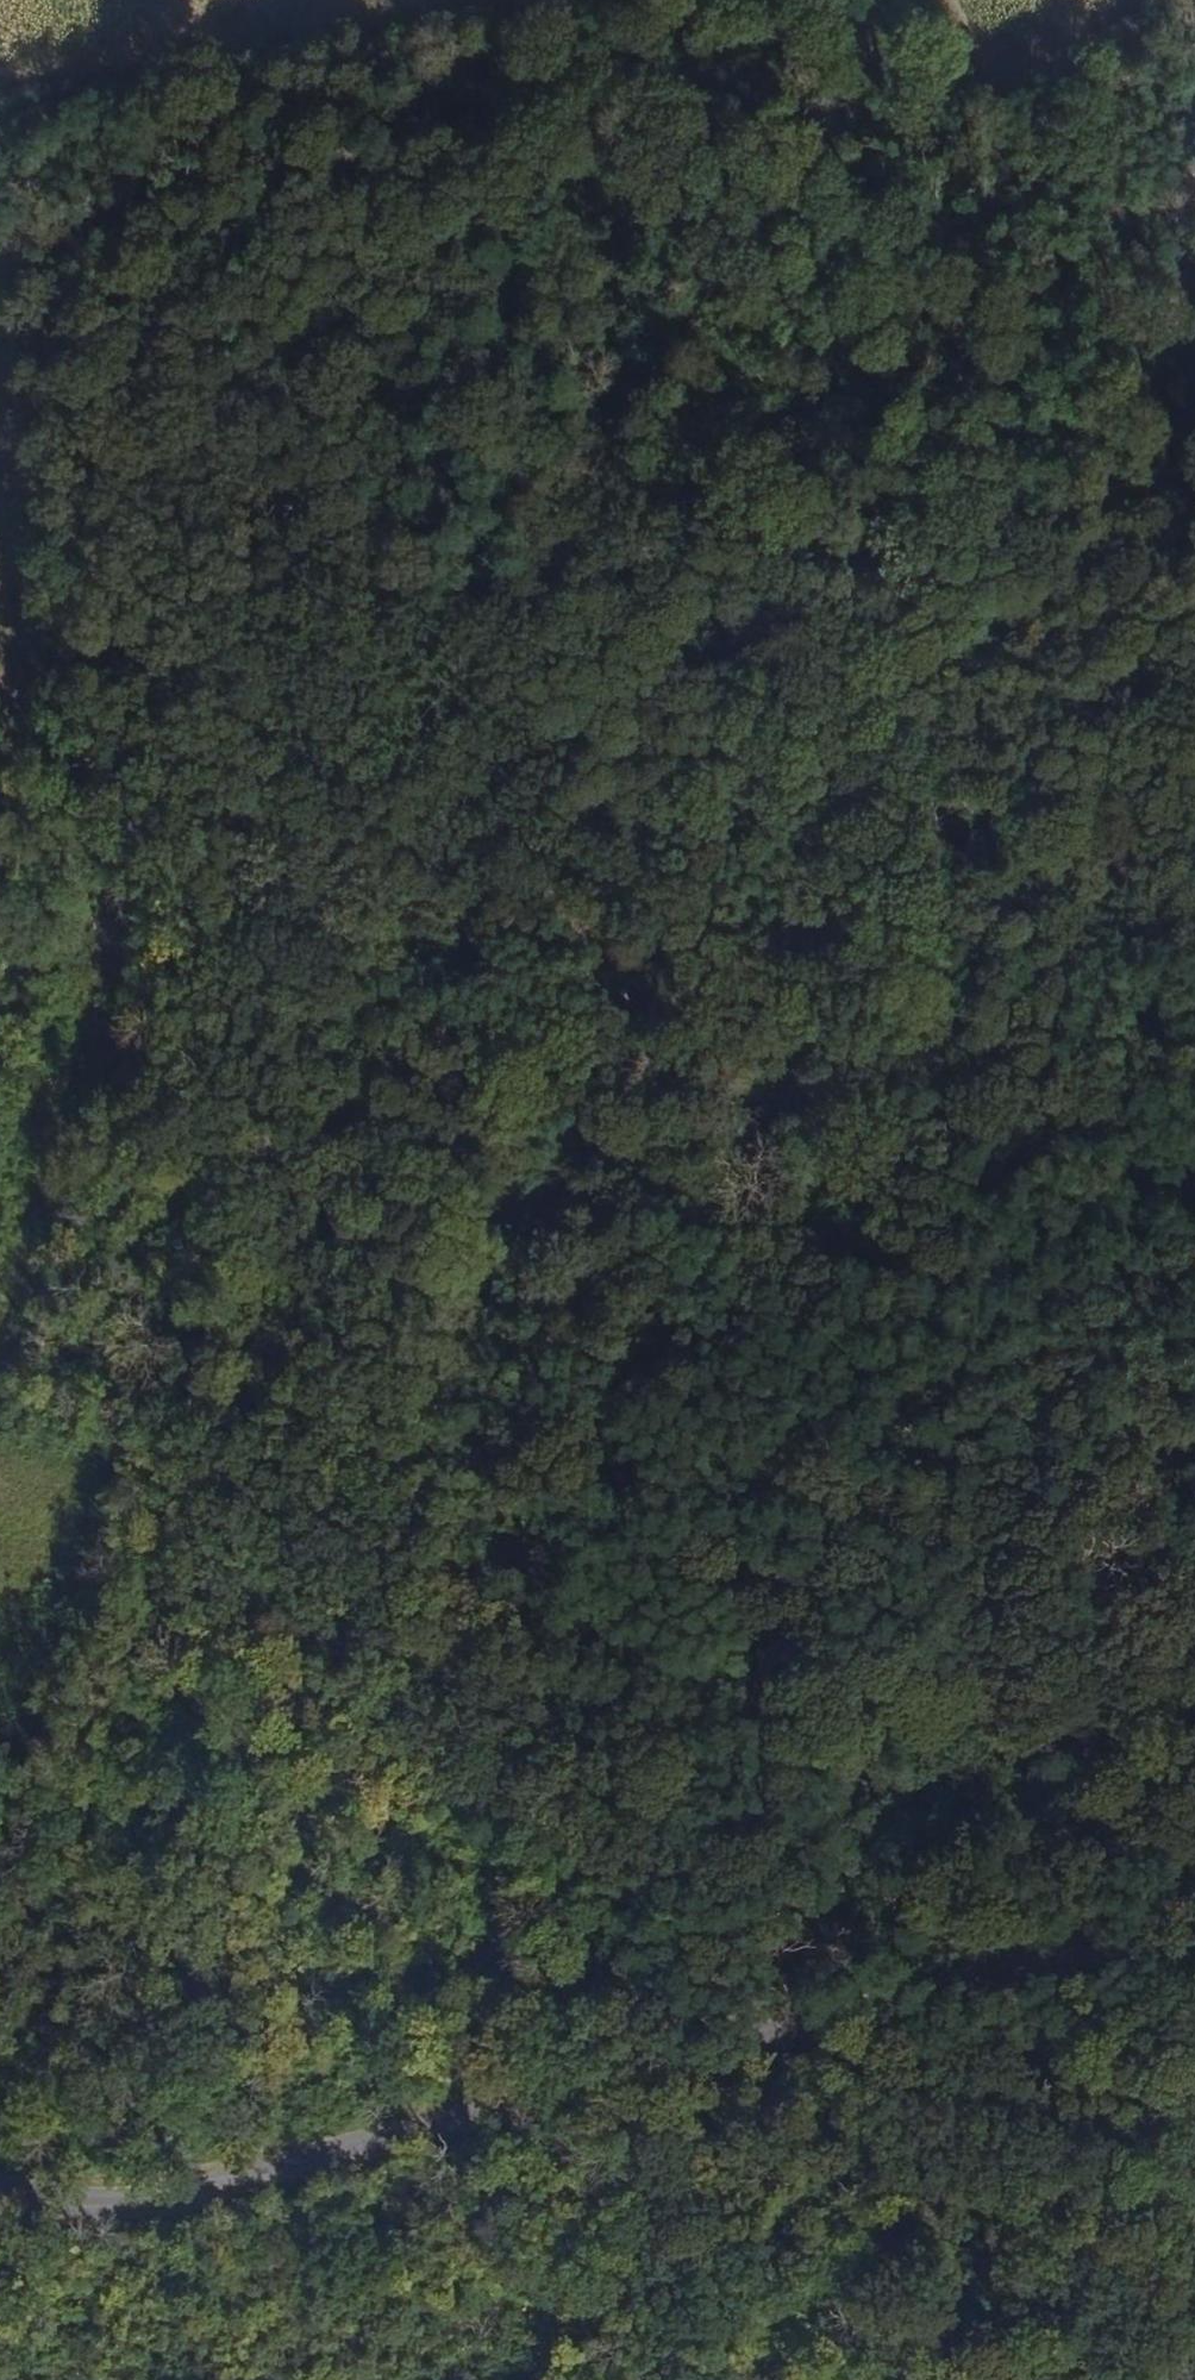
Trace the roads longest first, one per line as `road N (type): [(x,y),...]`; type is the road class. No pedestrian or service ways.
road 1 (unclassified): [(1194,1905),(406,2118),(128,2207),(0,2200)]
road 2 (track): [(23,639),(0,459)]

